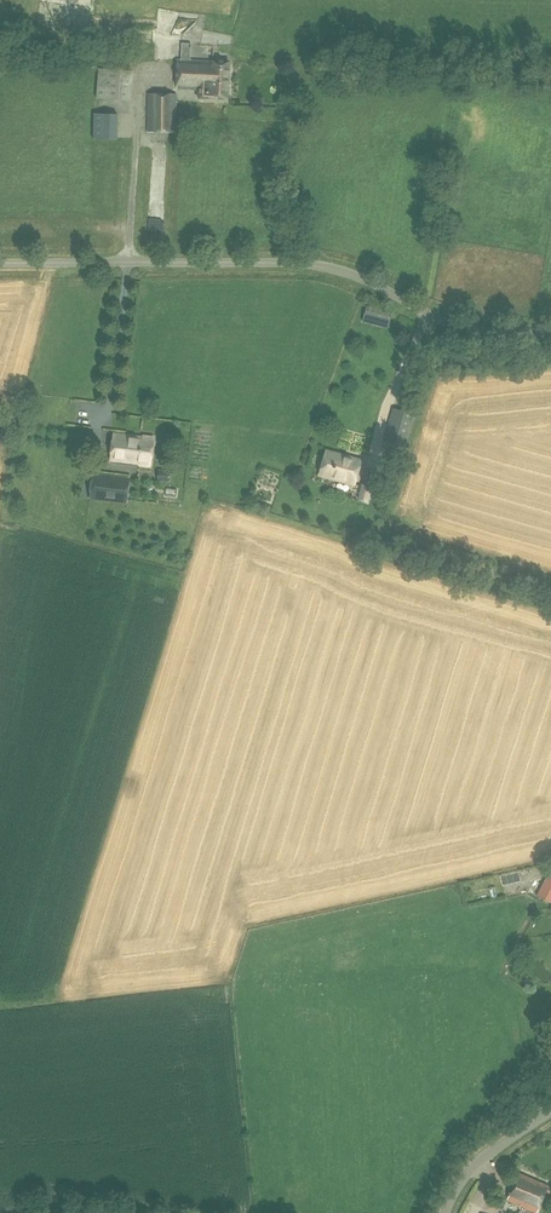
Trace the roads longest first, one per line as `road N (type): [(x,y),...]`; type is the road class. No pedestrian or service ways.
road 1 (unclassified): [(550,333),(458,327),(375,286),(310,267),(0,264)]
road 2 (unclassified): [(446,1212),(481,1160),(550,1113)]

